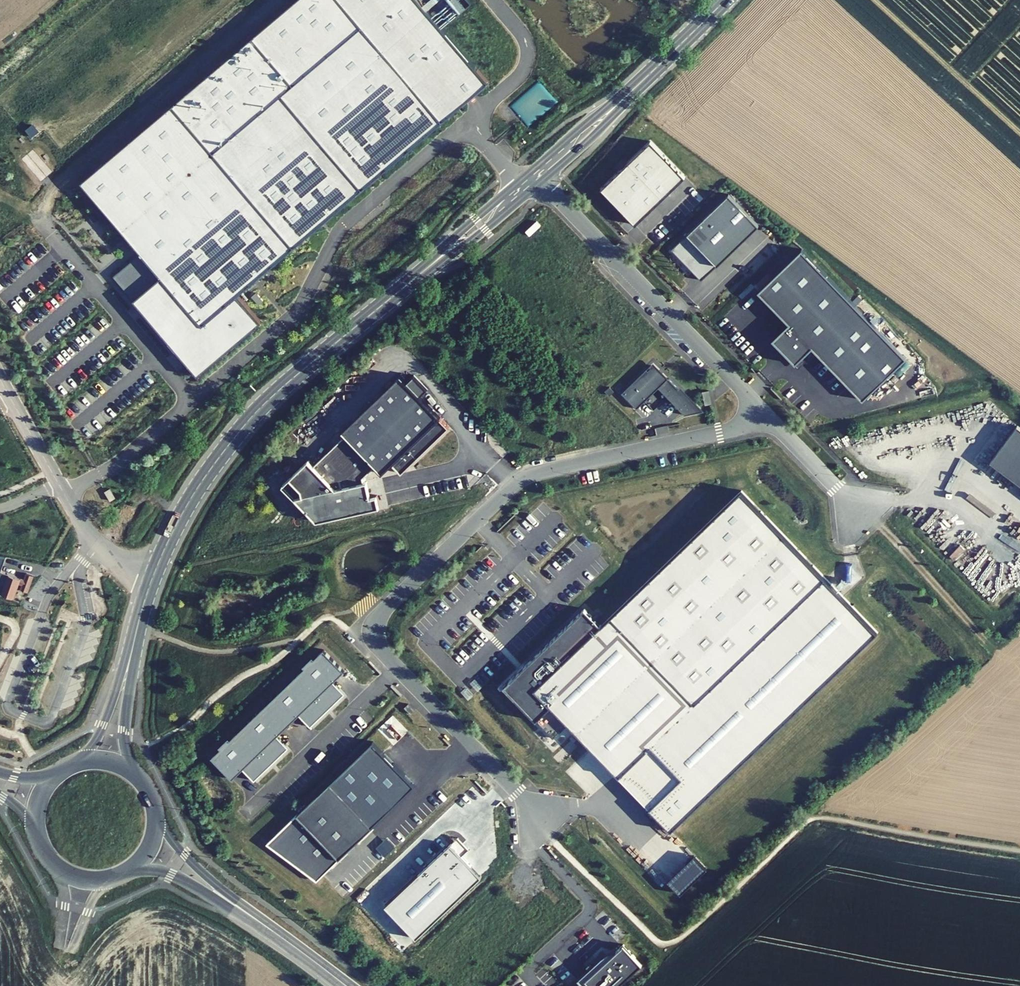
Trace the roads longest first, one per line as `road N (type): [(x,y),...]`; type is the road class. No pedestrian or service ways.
road 1 (tertiary): [(724,0),(536,175),(260,407),(194,492),(149,585)]
road 2 (unclassified): [(149,585),(82,526),(0,383)]
road 3 (track): [(995,650),(851,501)]
road 4 (primary): [(264,926),(183,855),(156,811)]
road 5 (primary): [(128,871),(175,876),(264,926)]
road 6 (tertiary): [(132,648),(101,730),(75,763)]
road 7 (tertiary): [(134,773),(123,736),(132,648)]

